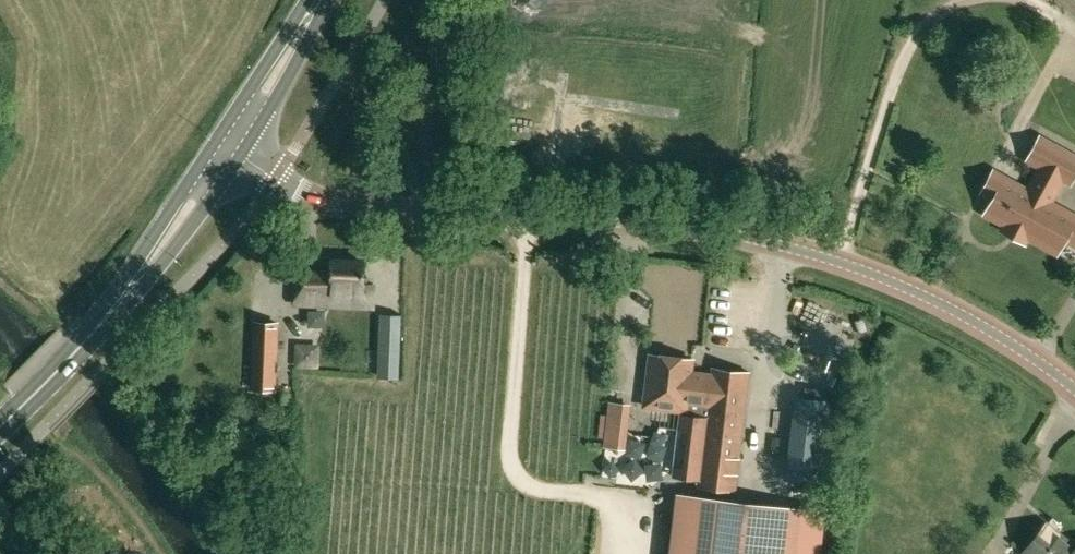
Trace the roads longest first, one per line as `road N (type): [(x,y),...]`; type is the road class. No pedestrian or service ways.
road 1 (tertiary): [(1074,390),(937,304),(771,243),(659,227),(345,205),(311,196),(230,150)]
road 2 (secondary): [(0,426),(104,320),(230,150)]
road 3 (secondary): [(230,150),(321,0)]

